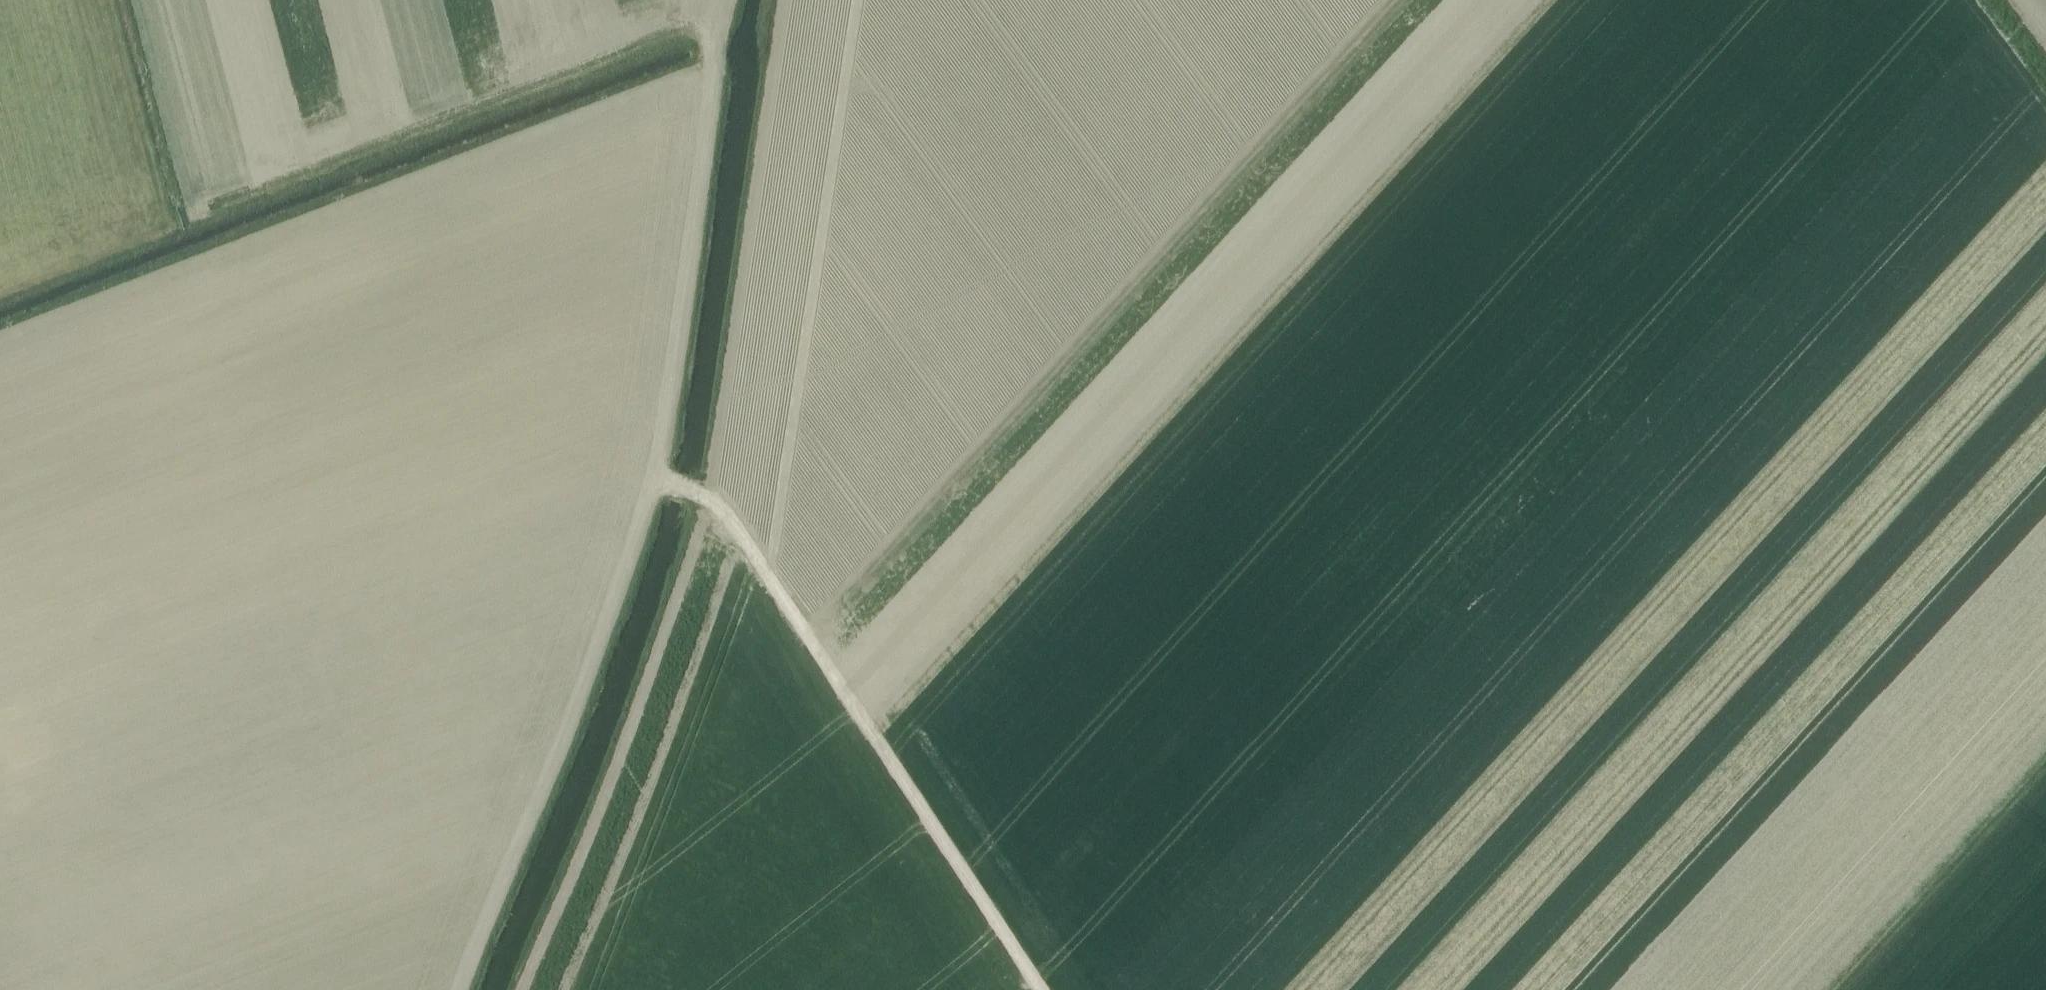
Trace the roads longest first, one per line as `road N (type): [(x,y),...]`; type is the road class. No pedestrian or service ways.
road 1 (track): [(1041,989),(739,528),(699,491)]

